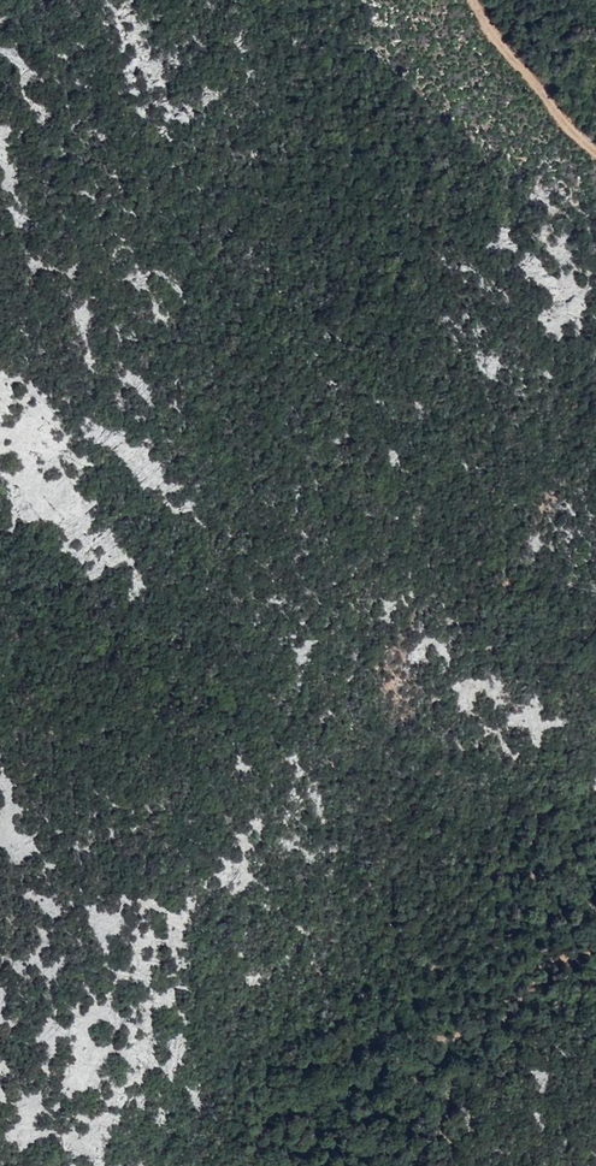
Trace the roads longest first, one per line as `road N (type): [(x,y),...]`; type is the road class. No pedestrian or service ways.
road 1 (track): [(485,0),(513,58),(595,151)]

